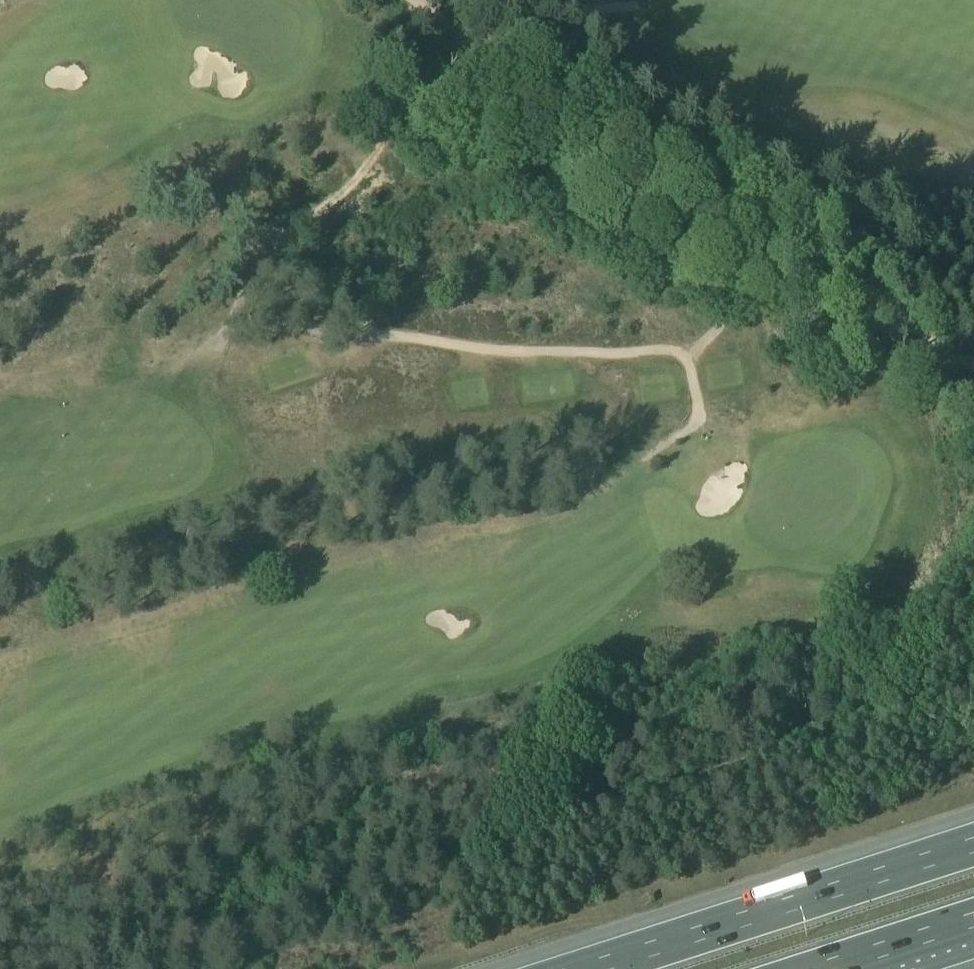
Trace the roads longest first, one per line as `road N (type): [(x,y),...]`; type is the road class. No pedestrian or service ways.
road 1 (track): [(973,587),(913,691),(185,968)]
road 2 (track): [(973,364),(513,102),(405,0)]
road 3 (motorway): [(973,846),(590,968)]
road 4 (motorway): [(820,968),(973,920)]

